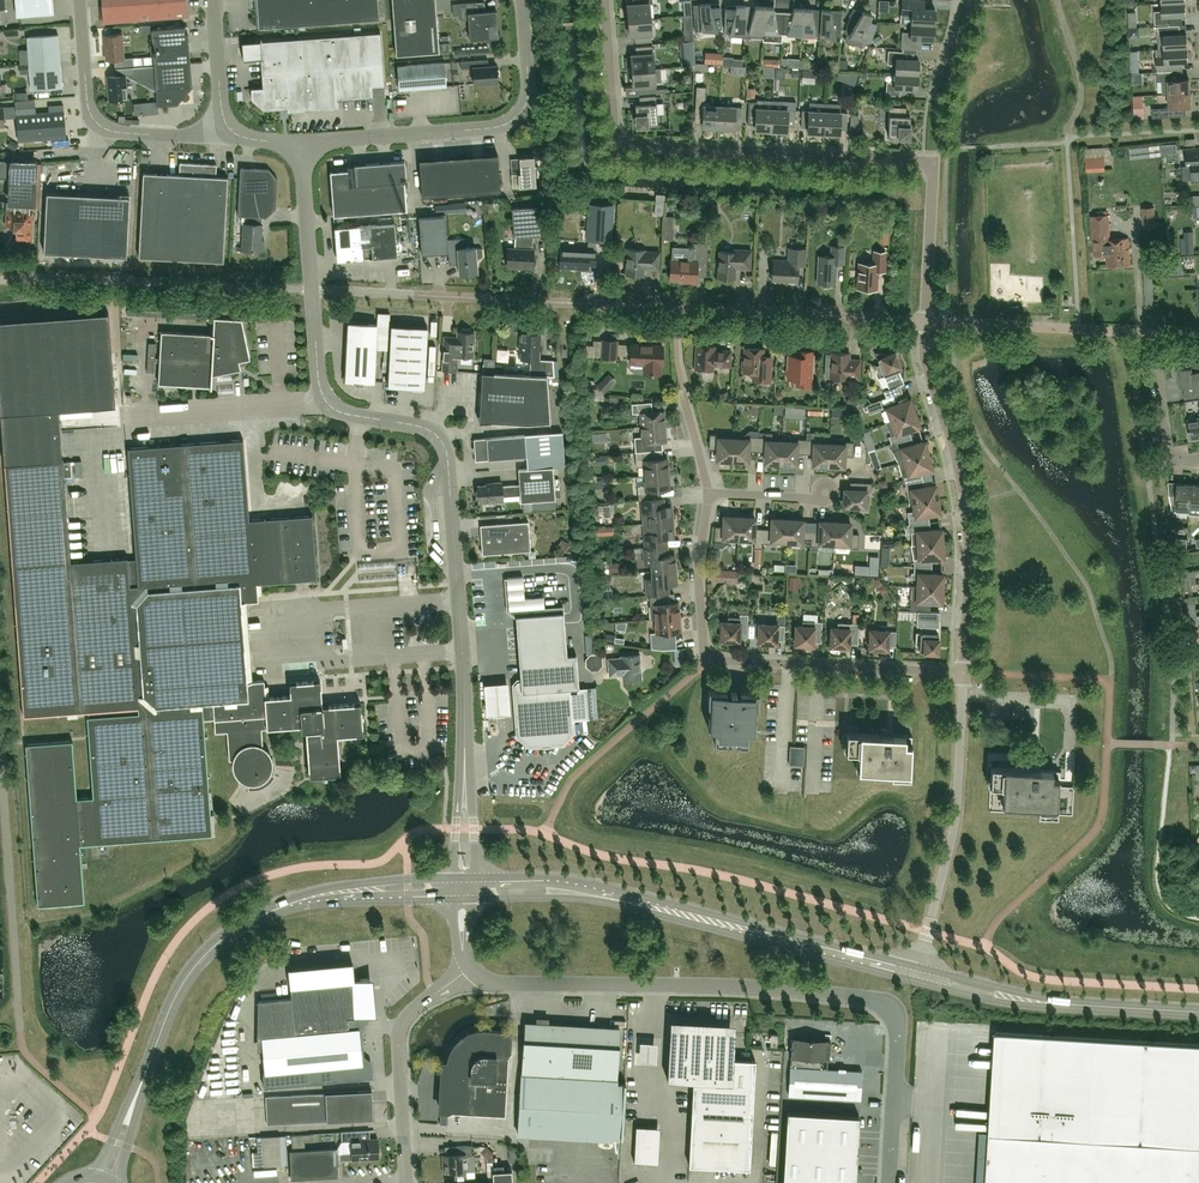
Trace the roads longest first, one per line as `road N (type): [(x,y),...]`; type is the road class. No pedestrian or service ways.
road 1 (residential): [(925,322),(929,165),(627,145),(615,132),(605,0)]
road 2 (unclassified): [(889,1182),(899,1041),(884,1004),(756,989),(505,985),(475,975)]
road 3 (unclassified): [(465,769),(446,450),(425,428),(328,403),(319,388),(312,290)]
road 4 (residential): [(925,322),(414,294)]
road 5 (primary): [(918,967),(568,880),(476,878)]
road 6 (primary): [(476,897),(617,904),(915,980)]
road 7 (residential): [(963,672),(710,658),(699,565),(710,494)]
road 8 (residential): [(963,672),(965,503),(925,359),(925,322)]
road 9 (unclassified): [(302,143),(513,119),(528,88),(524,0)]
road 10 (unclassified): [(312,290),(0,280)]
road 11 (residential): [(918,967),(956,821),(963,672)]
road 12 (unclassified): [(231,130),(104,127),(87,97),(80,0)]
road 13 (primary): [(143,1078),(174,999),(214,946),(307,897)]
road 14 (unclassified): [(407,1182),(399,1052),(405,1022),(475,975)]
road 15 (primary): [(1198,1012),(1019,999)]
road 16 (unclassified): [(312,290),(302,143)]
road 17 (primary): [(452,878),(347,884),(307,897)]
road 18 (residential): [(1198,458),(1169,451),(1155,336)]
road 19 (primary): [(307,897),(452,898)]
road 20 (unclassified): [(231,130),(220,104),(212,0)]

